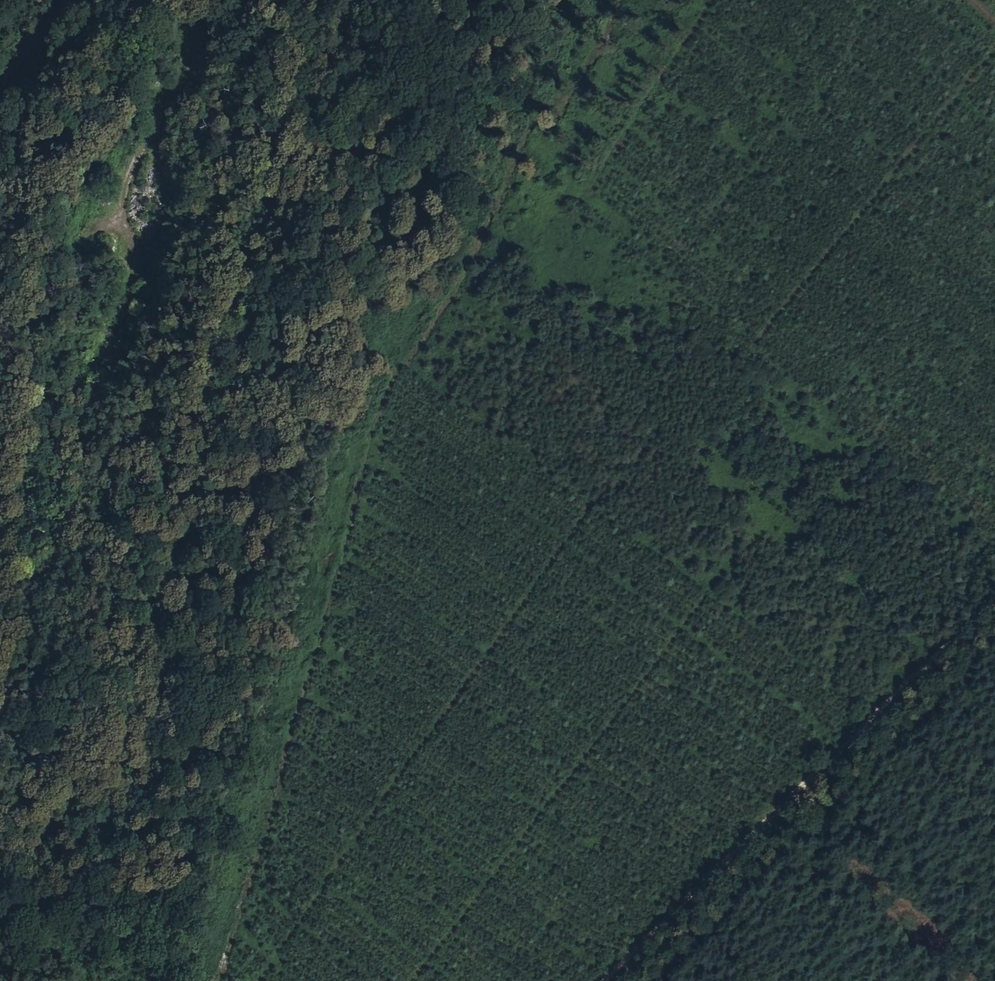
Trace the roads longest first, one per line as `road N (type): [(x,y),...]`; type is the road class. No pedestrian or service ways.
road 1 (track): [(606,980),(994,602)]

